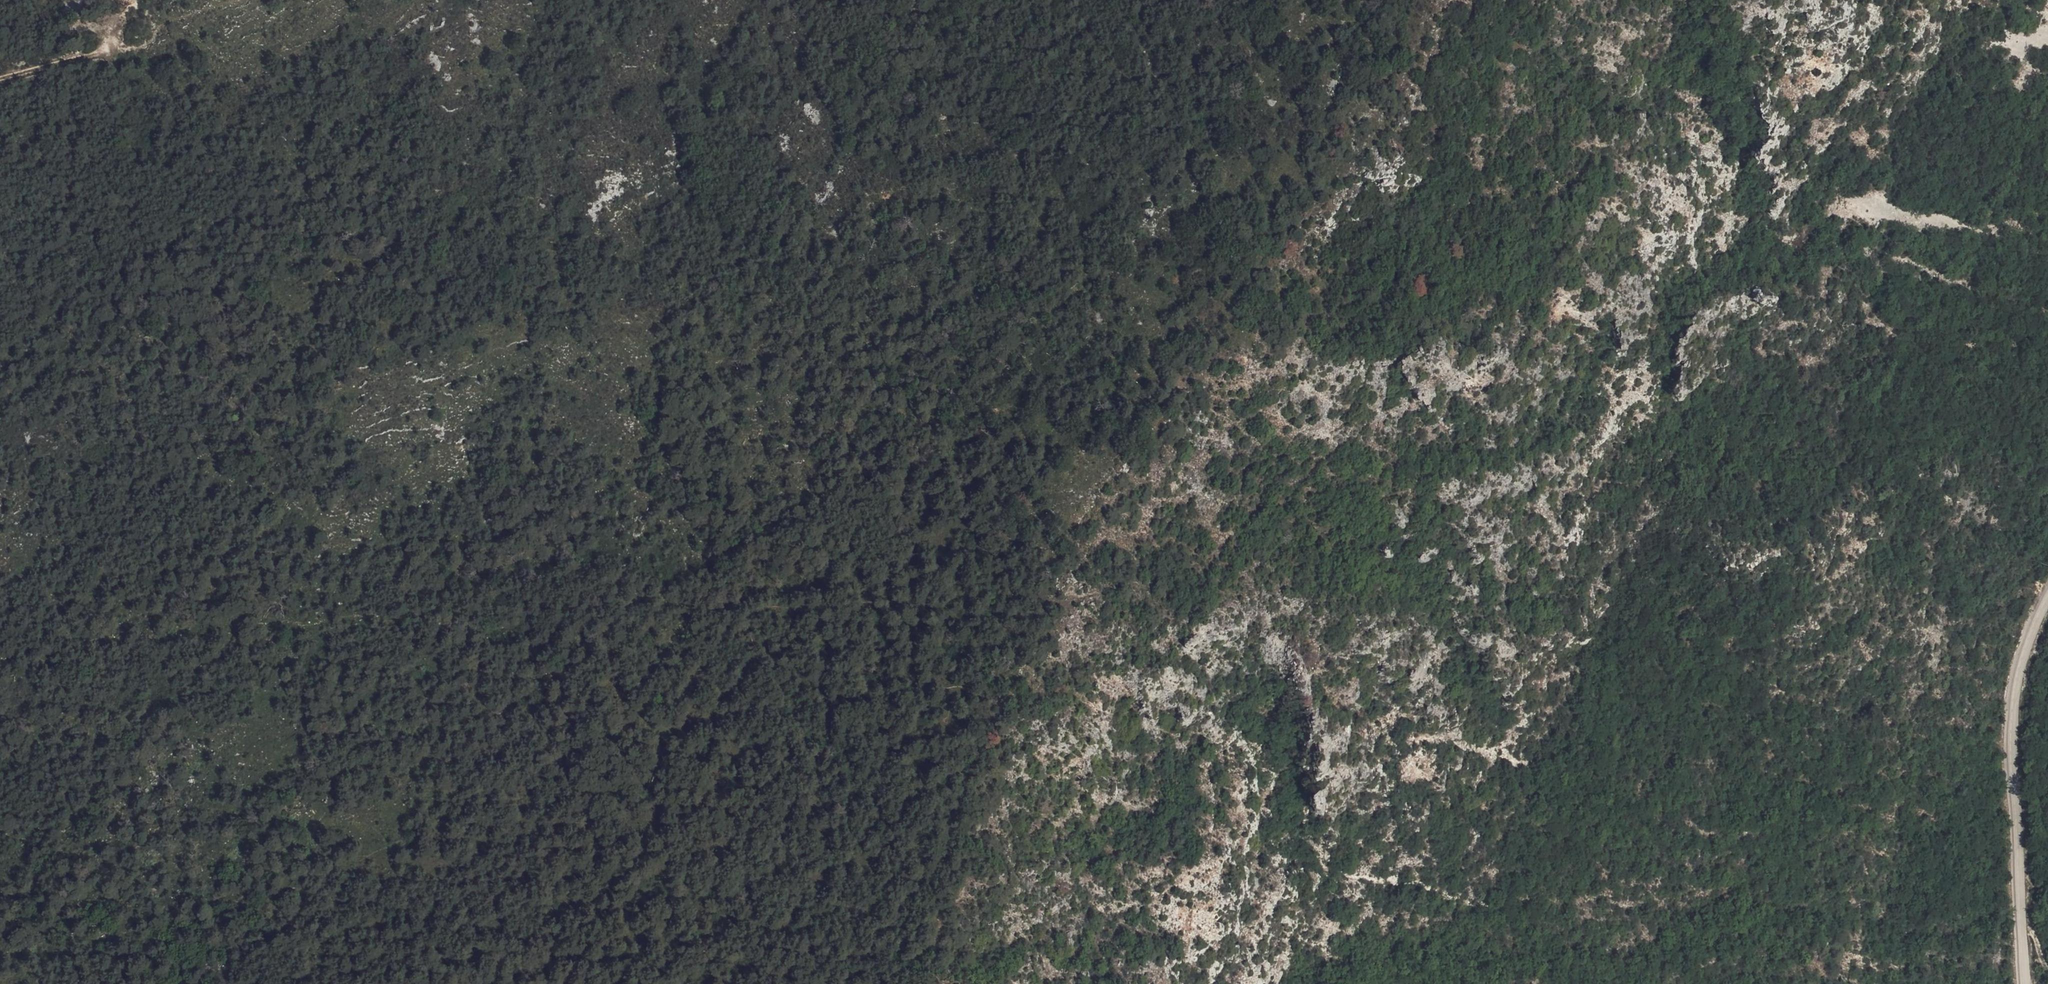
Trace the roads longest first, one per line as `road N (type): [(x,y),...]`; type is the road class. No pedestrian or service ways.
road 1 (secondary): [(2047,600),(2024,662),(2015,720),(2022,983)]
road 2 (track): [(0,78),(119,47)]

